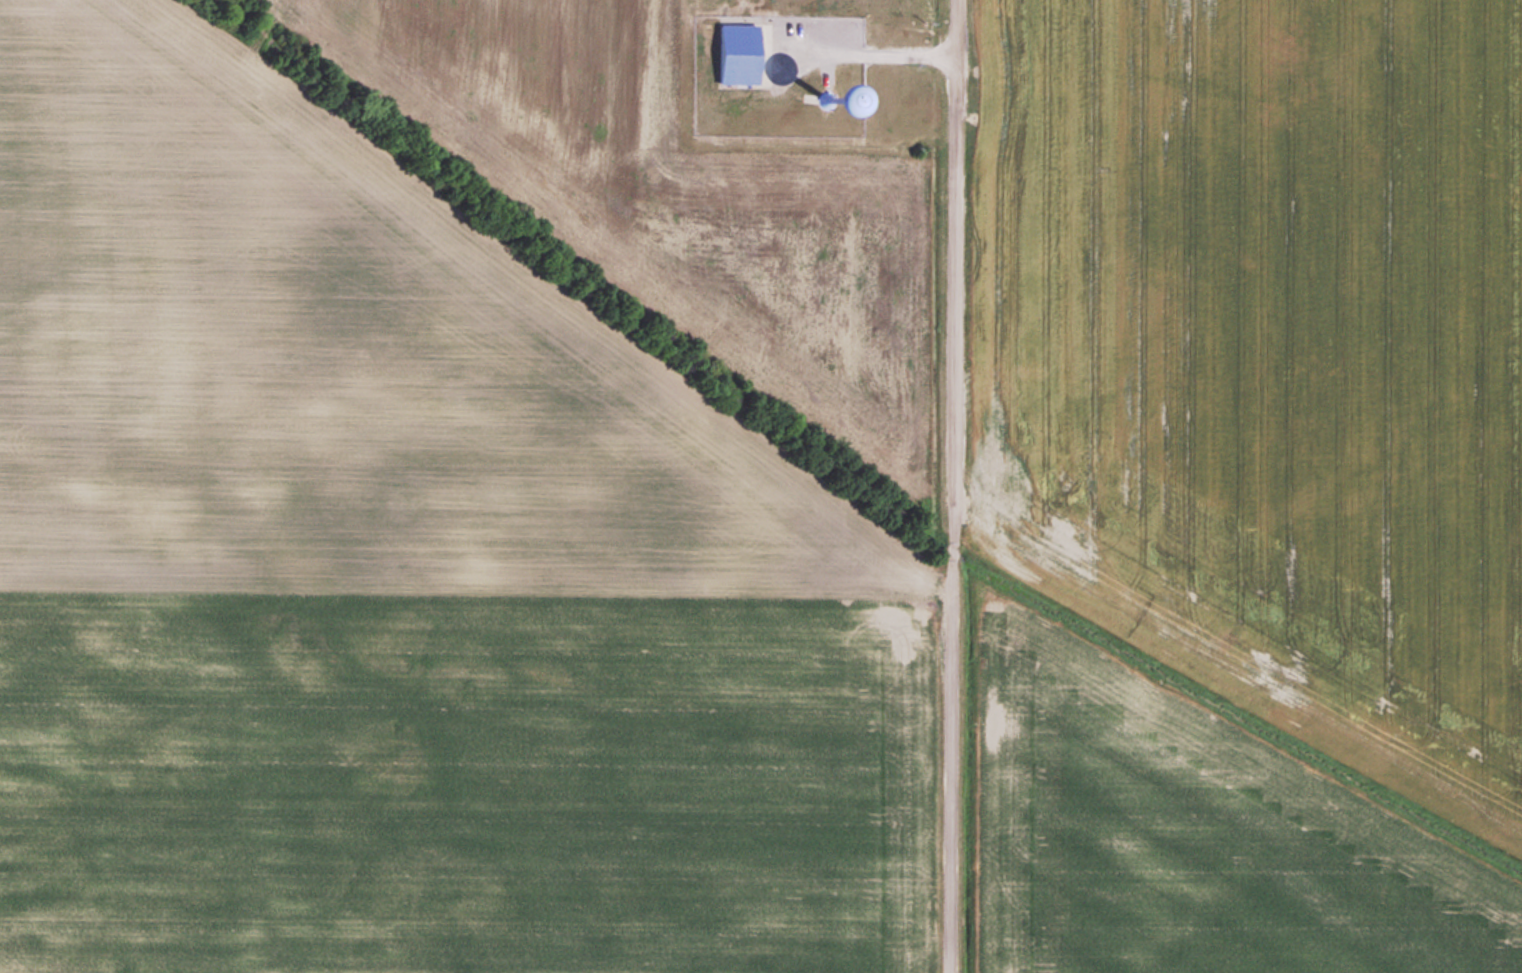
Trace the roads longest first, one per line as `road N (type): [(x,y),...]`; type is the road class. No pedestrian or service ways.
road 1 (residential): [(951,972),(951,0)]

